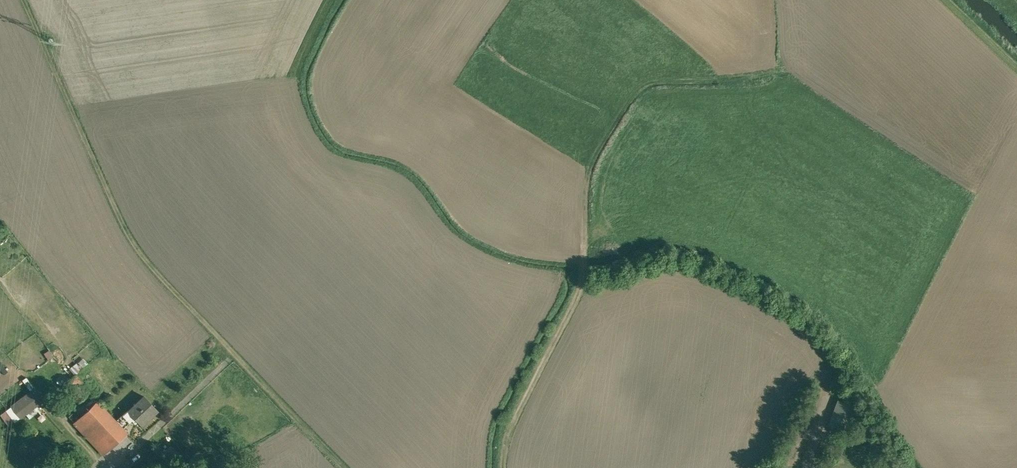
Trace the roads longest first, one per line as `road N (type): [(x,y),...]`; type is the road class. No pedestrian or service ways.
road 1 (track): [(22,0),(130,242),(344,467)]

